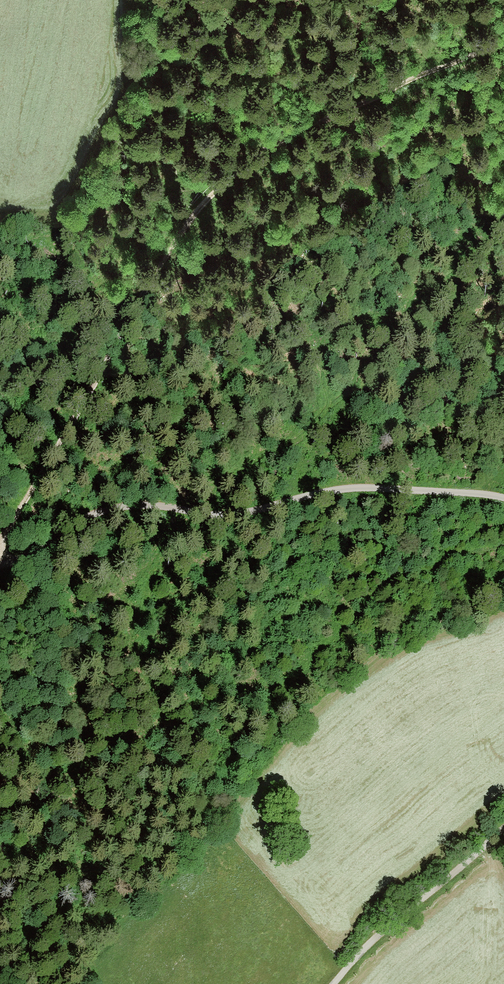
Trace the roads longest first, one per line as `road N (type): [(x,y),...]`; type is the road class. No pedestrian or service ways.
road 1 (track): [(0,550),(153,278),(222,183),(357,107),(503,46)]
road 2 (unclassified): [(0,567),(116,507),(224,517),(363,487),(503,498)]
road 3 (unclassified): [(333,983),(503,829)]

